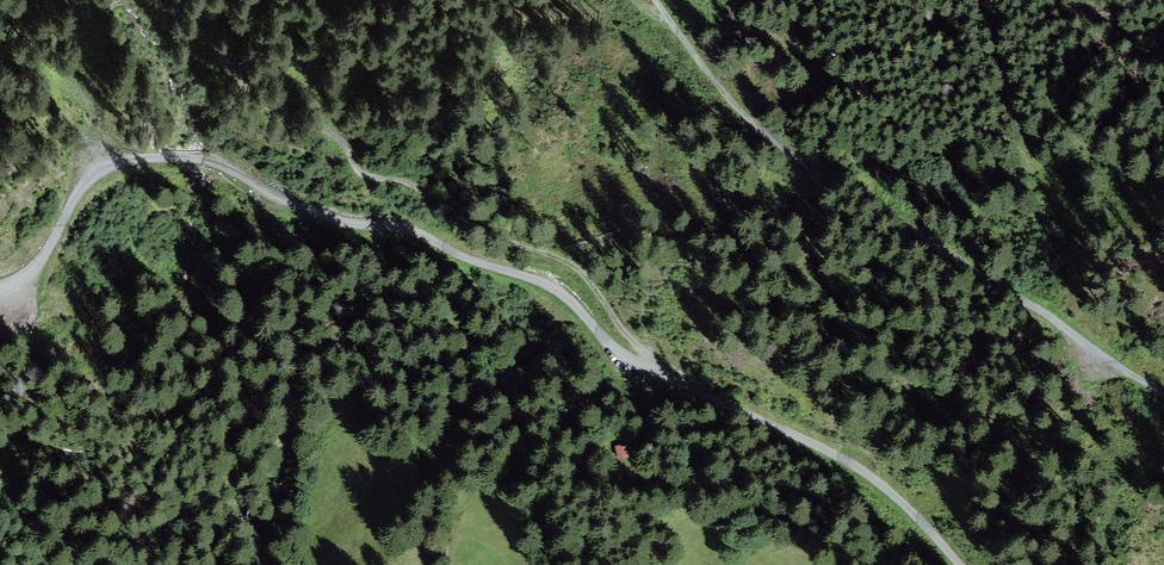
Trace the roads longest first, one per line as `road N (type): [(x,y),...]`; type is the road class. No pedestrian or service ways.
road 1 (track): [(0,56),(23,21),(57,4),(198,14),(300,117),(587,260),(609,303),(602,337)]
road 2 (track): [(0,278),(22,274),(49,248),(74,197),(118,165),(191,160),(218,165),(275,198),(567,297),(602,337)]
road 3 (track): [(661,0),(694,65),(742,121),(1163,395)]
road 4 (track): [(602,337),(636,366),(849,463),(894,497),(957,564)]

